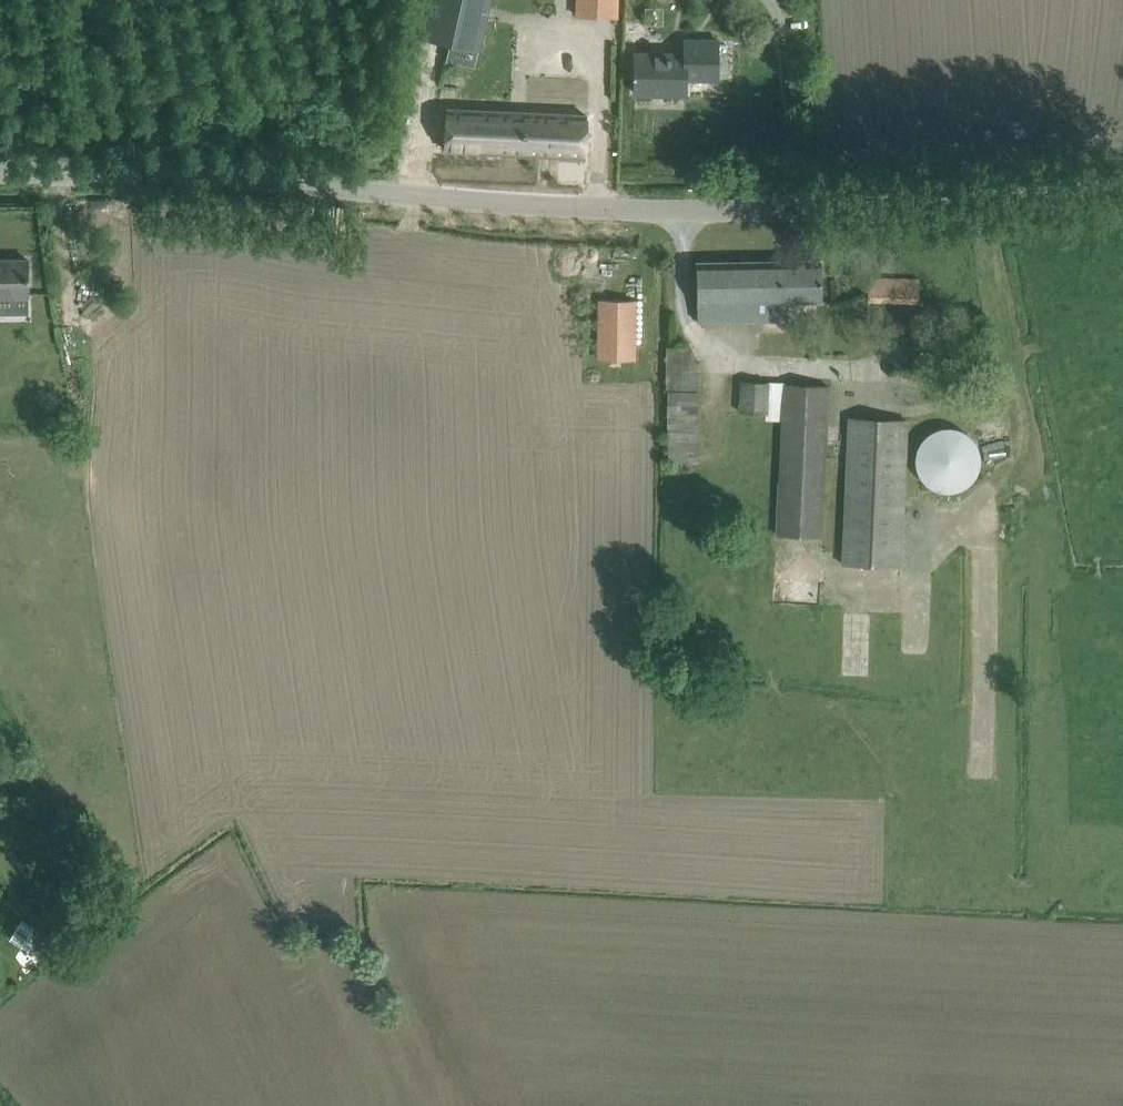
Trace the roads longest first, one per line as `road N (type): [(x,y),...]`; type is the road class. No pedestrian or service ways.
road 1 (unclassified): [(1122,188),(845,209),(528,206),(305,181),(0,173)]

